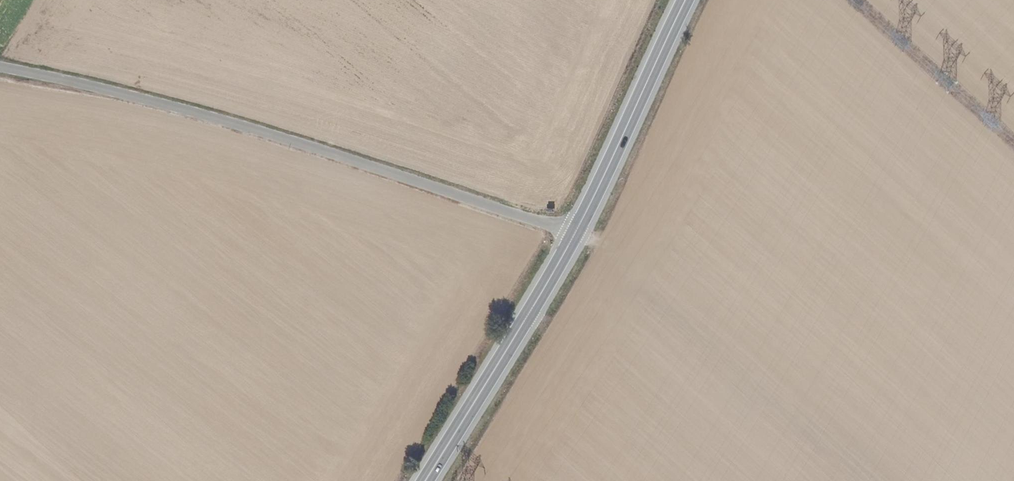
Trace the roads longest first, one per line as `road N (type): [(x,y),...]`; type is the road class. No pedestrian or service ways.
road 1 (unclassified): [(0,68),(320,150),(575,235)]
road 2 (secondary): [(575,235),(426,480)]
road 3 (secondary): [(686,0),(575,235)]

